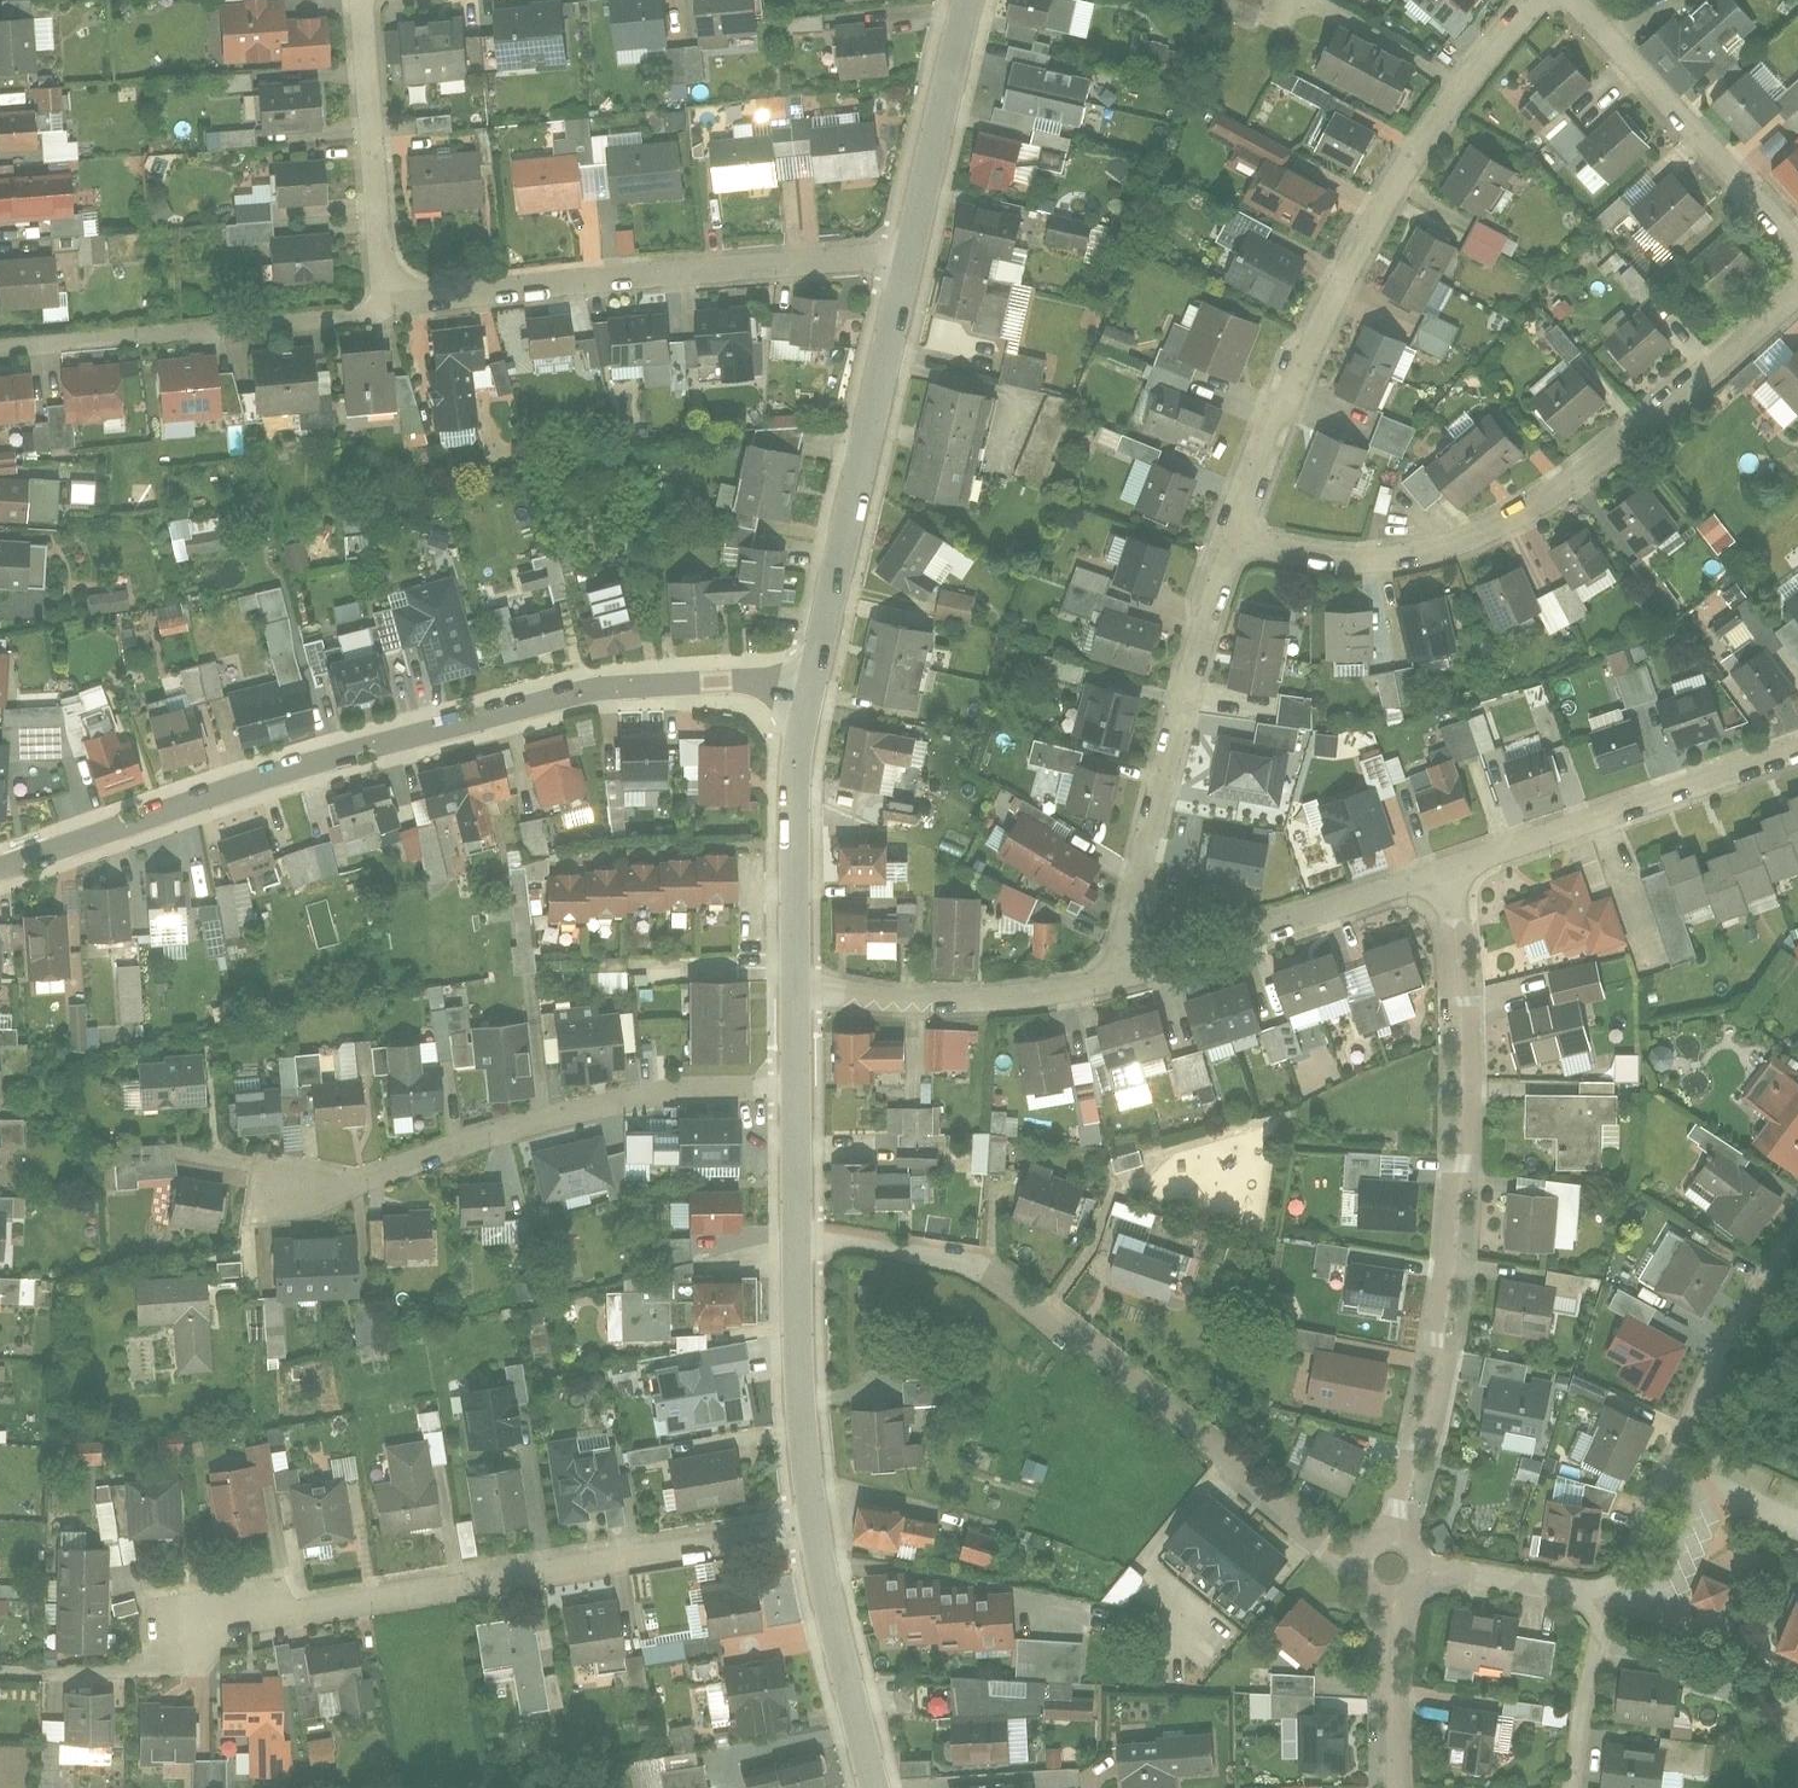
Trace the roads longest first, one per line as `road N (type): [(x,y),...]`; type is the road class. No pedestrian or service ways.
road 1 (residential): [(0,868),(366,744),(581,692),(703,679),(810,691)]
road 2 (residential): [(910,254),(420,300),(398,285),(385,259),(367,0)]
road 3 (residential): [(797,1236),(969,1257),(1018,1277),(1186,1416),(1320,1544),(1346,1560),(1397,1569)]
road 4 (residential): [(1397,1569),(1455,1317),(1469,1154),(1464,924),(1448,871)]
road 5 (residential): [(1240,530),(1318,552),(1391,556),(1509,522),(1555,497),(1797,295)]
road 6 (residential): [(819,1523),(186,1620)]
road 7 (residential): [(1240,530),(1354,261),(1394,190),(1423,140),(1542,0)]
road 8 (residential): [(798,1083),(632,1096),(379,1175),(289,1186)]
road 9 (residential): [(1119,977),(1212,602),(1240,530)]
road 10 (tertiary): [(810,691),(910,254)]
road 11 (residential): [(1797,1233),(1721,1344),(1613,1593)]
road 12 (residential): [(1448,871),(1797,750)]
road 13 (residential): [(1119,977),(1448,871)]
road 14 (residential): [(798,989),(920,1001),(1119,977)]
road 15 (residential): [(1583,0),(1797,237)]
road 16 (tertiary): [(798,989),(810,691)]
road 17 (tertiary): [(819,1523),(797,1236)]
road 18 (tertiary): [(880,1787),(819,1523)]
road 19 (tertiary): [(910,254),(968,0)]
road 20 (residential): [(1388,1787),(1397,1569)]
road 21 (residential): [(1397,1569),(1613,1593)]
road 22 (residential): [(1613,1593),(1576,1787)]
road 23 (tertiary): [(797,1236),(798,1083)]

